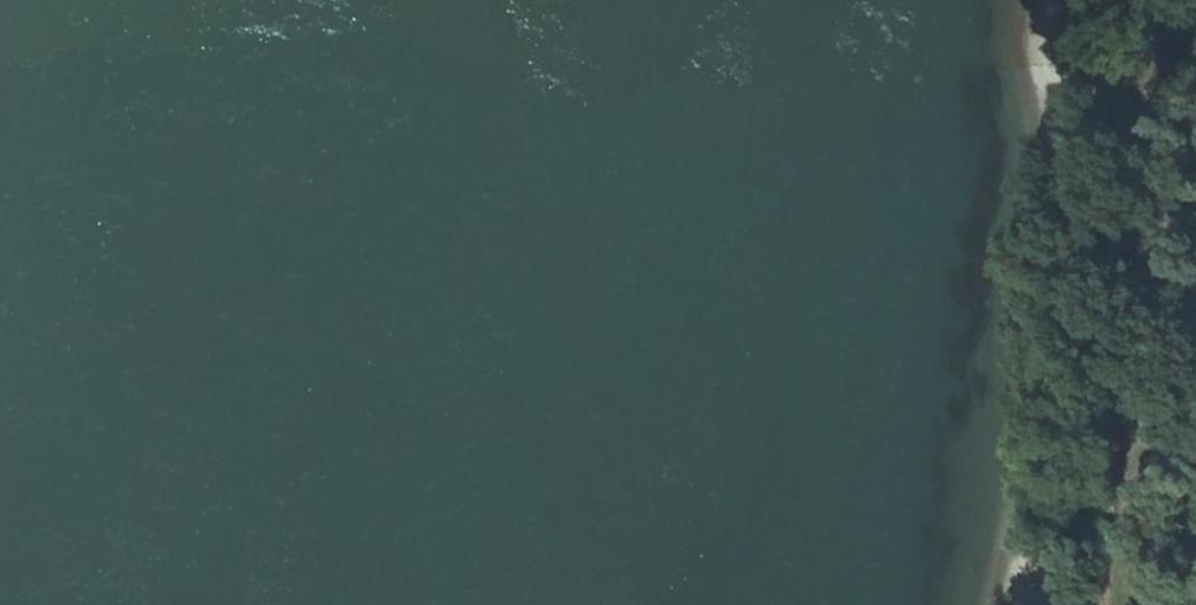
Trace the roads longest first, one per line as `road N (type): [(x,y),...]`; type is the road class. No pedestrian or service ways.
road 1 (track): [(1091,604),(1161,0)]

